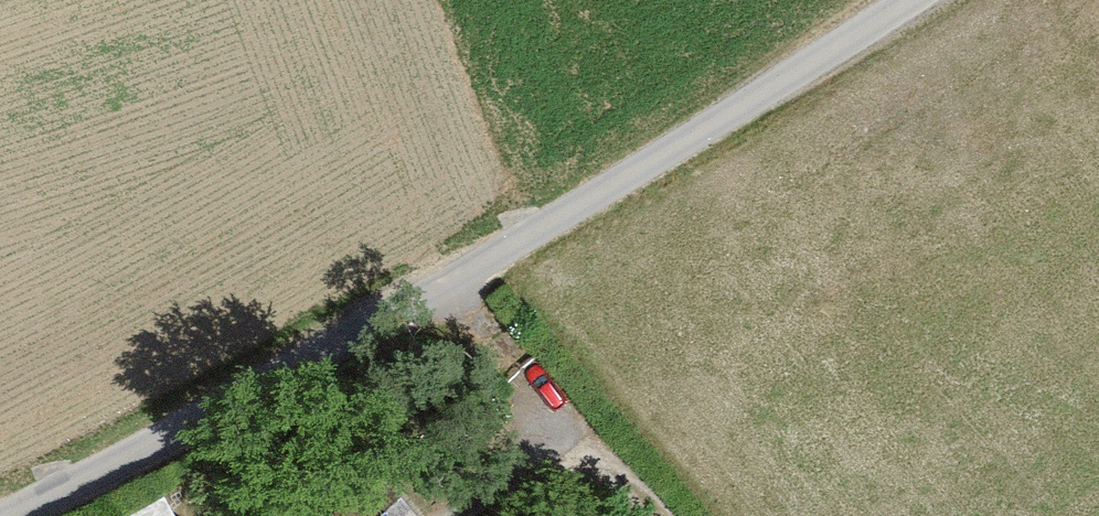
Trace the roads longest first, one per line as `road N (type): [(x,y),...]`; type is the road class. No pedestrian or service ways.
road 1 (unclassified): [(23,515),(559,240),(938,0)]
road 2 (track): [(445,299),(638,515)]

